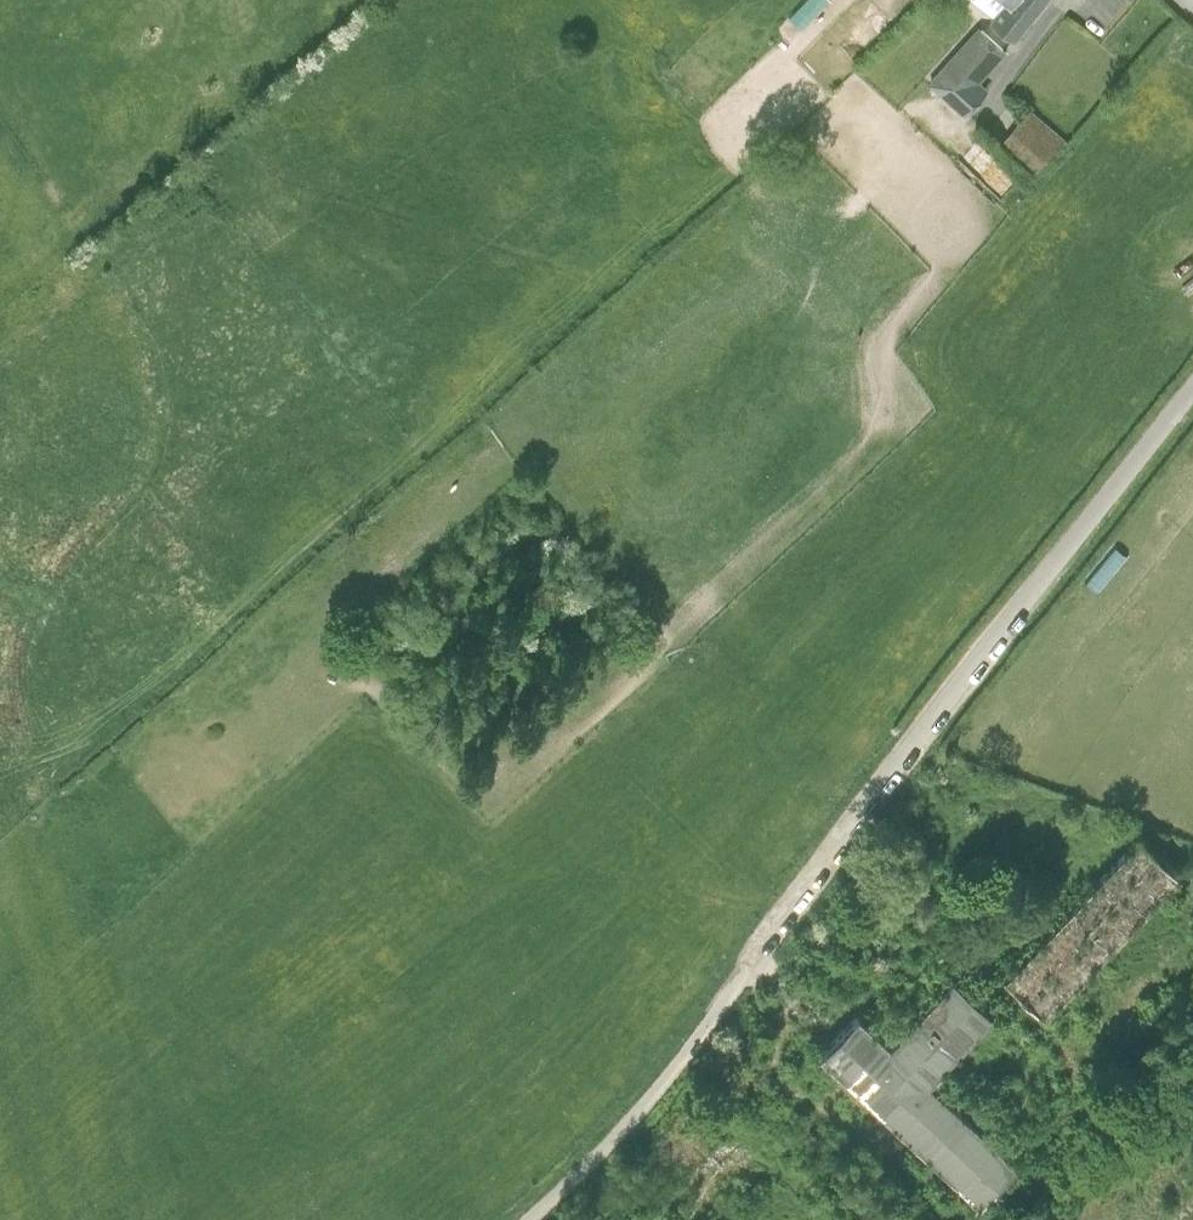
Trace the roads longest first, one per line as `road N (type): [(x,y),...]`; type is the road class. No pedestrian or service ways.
road 1 (track): [(956,1219),(794,1087),(788,1041),(800,1004),(862,943),(893,926),(923,923),(953,940),(1061,1046),(1075,1071),(1081,1103),(1069,1143),(1009,1207)]

